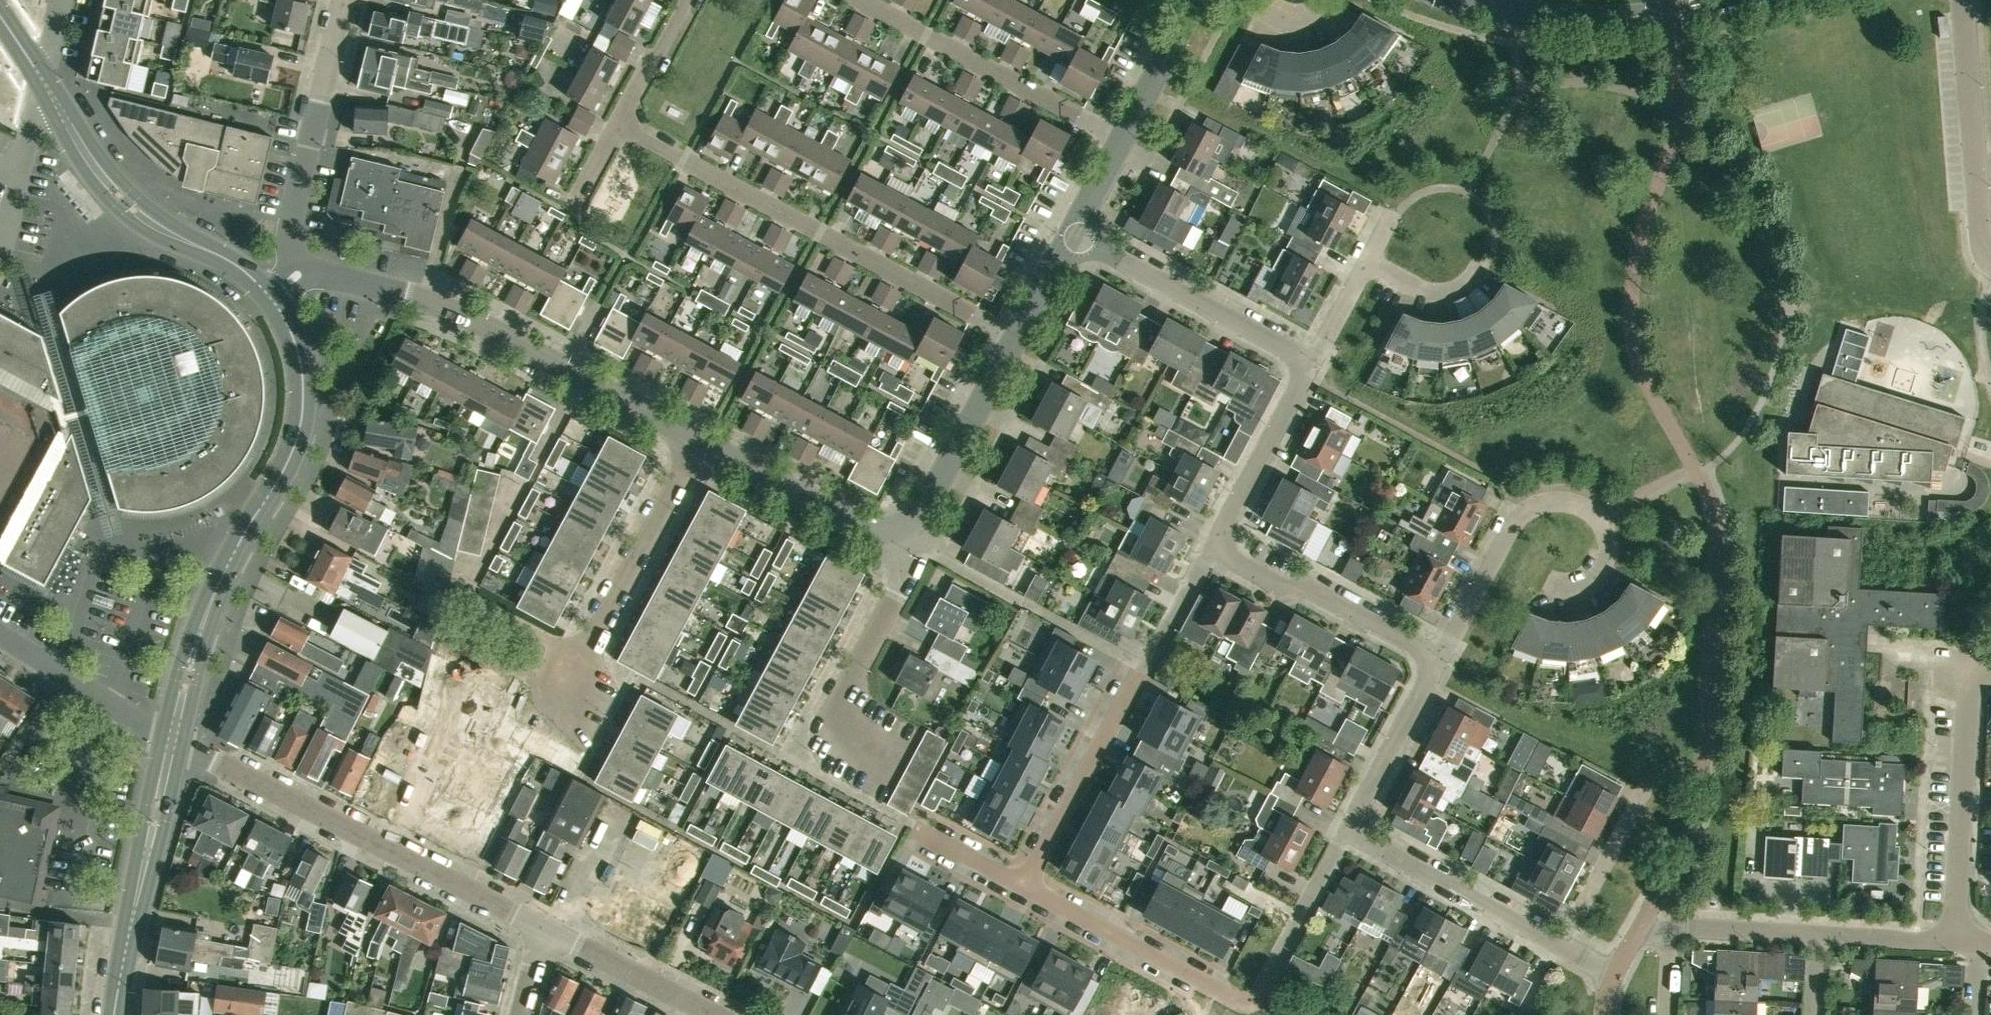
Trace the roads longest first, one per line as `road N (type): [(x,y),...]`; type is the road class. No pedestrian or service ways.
road 1 (tertiary): [(172,737),(203,622),(299,431),(300,354),(274,301)]
road 2 (residential): [(1016,335),(616,124)]
road 3 (residential): [(304,268),(460,312),(699,439)]
road 4 (unclassified): [(541,927),(172,737)]
road 5 (tertiary): [(274,301),(224,257),(125,202),(0,16)]
road 6 (residential): [(1023,884),(1211,549)]
road 7 (residential): [(1310,900),(1262,992),(1244,1001),(1023,884)]
road 8 (residential): [(1439,656),(1519,516),(1557,500),(1598,515),(1611,549),(1604,570),(1580,587),(1541,587)]
road 9 (residential): [(594,717),(567,689),(699,439)]
road 10 (residential): [(1613,974),(1348,830)]
road 11 (residential): [(1122,138),(863,0)]
road 12 (residential): [(894,775),(853,753),(837,731),(838,712),(905,585),(893,530)]
road 13 (residential): [(1990,666),(1967,686),(1964,713),(1958,943)]
road 14 (tertiary): [(115,1014),(172,737)]
road 15 (residential): [(1737,0),(1597,19),(1459,0)]
road 16 (unclassified): [(304,268),(289,239),(291,221),(344,0)]
road 17 (residential): [(1312,360),(1071,232)]
road 18 (residential): [(1990,262),(1980,229),(1961,0)]
road 19 (residential): [(1439,656),(1311,586),(1284,588),(1211,549)]
road 20 (residential): [(893,530),(917,520),(1016,335)]
road 21 (residential): [(699,439),(859,526),(893,530)]
road 22 (residential): [(1211,549),(1312,360)]
road 23 (residential): [(172,737),(0,636)]
road 24 (residential): [(1348,830),(1439,656)]
road 25 (unclassified): [(716,1014),(541,927)]
road 26 (residential): [(1122,138),(1196,0)]
road 27 (residential): [(1822,936),(1676,928)]
road 28 (residential): [(616,124),(682,0)]
road 29 (residential): [(1958,943),(1822,936)]
road 30 (residential): [(1482,264),(1449,292),(1421,288),(1368,261)]
road 31 (residential): [(911,826),(1023,884)]

